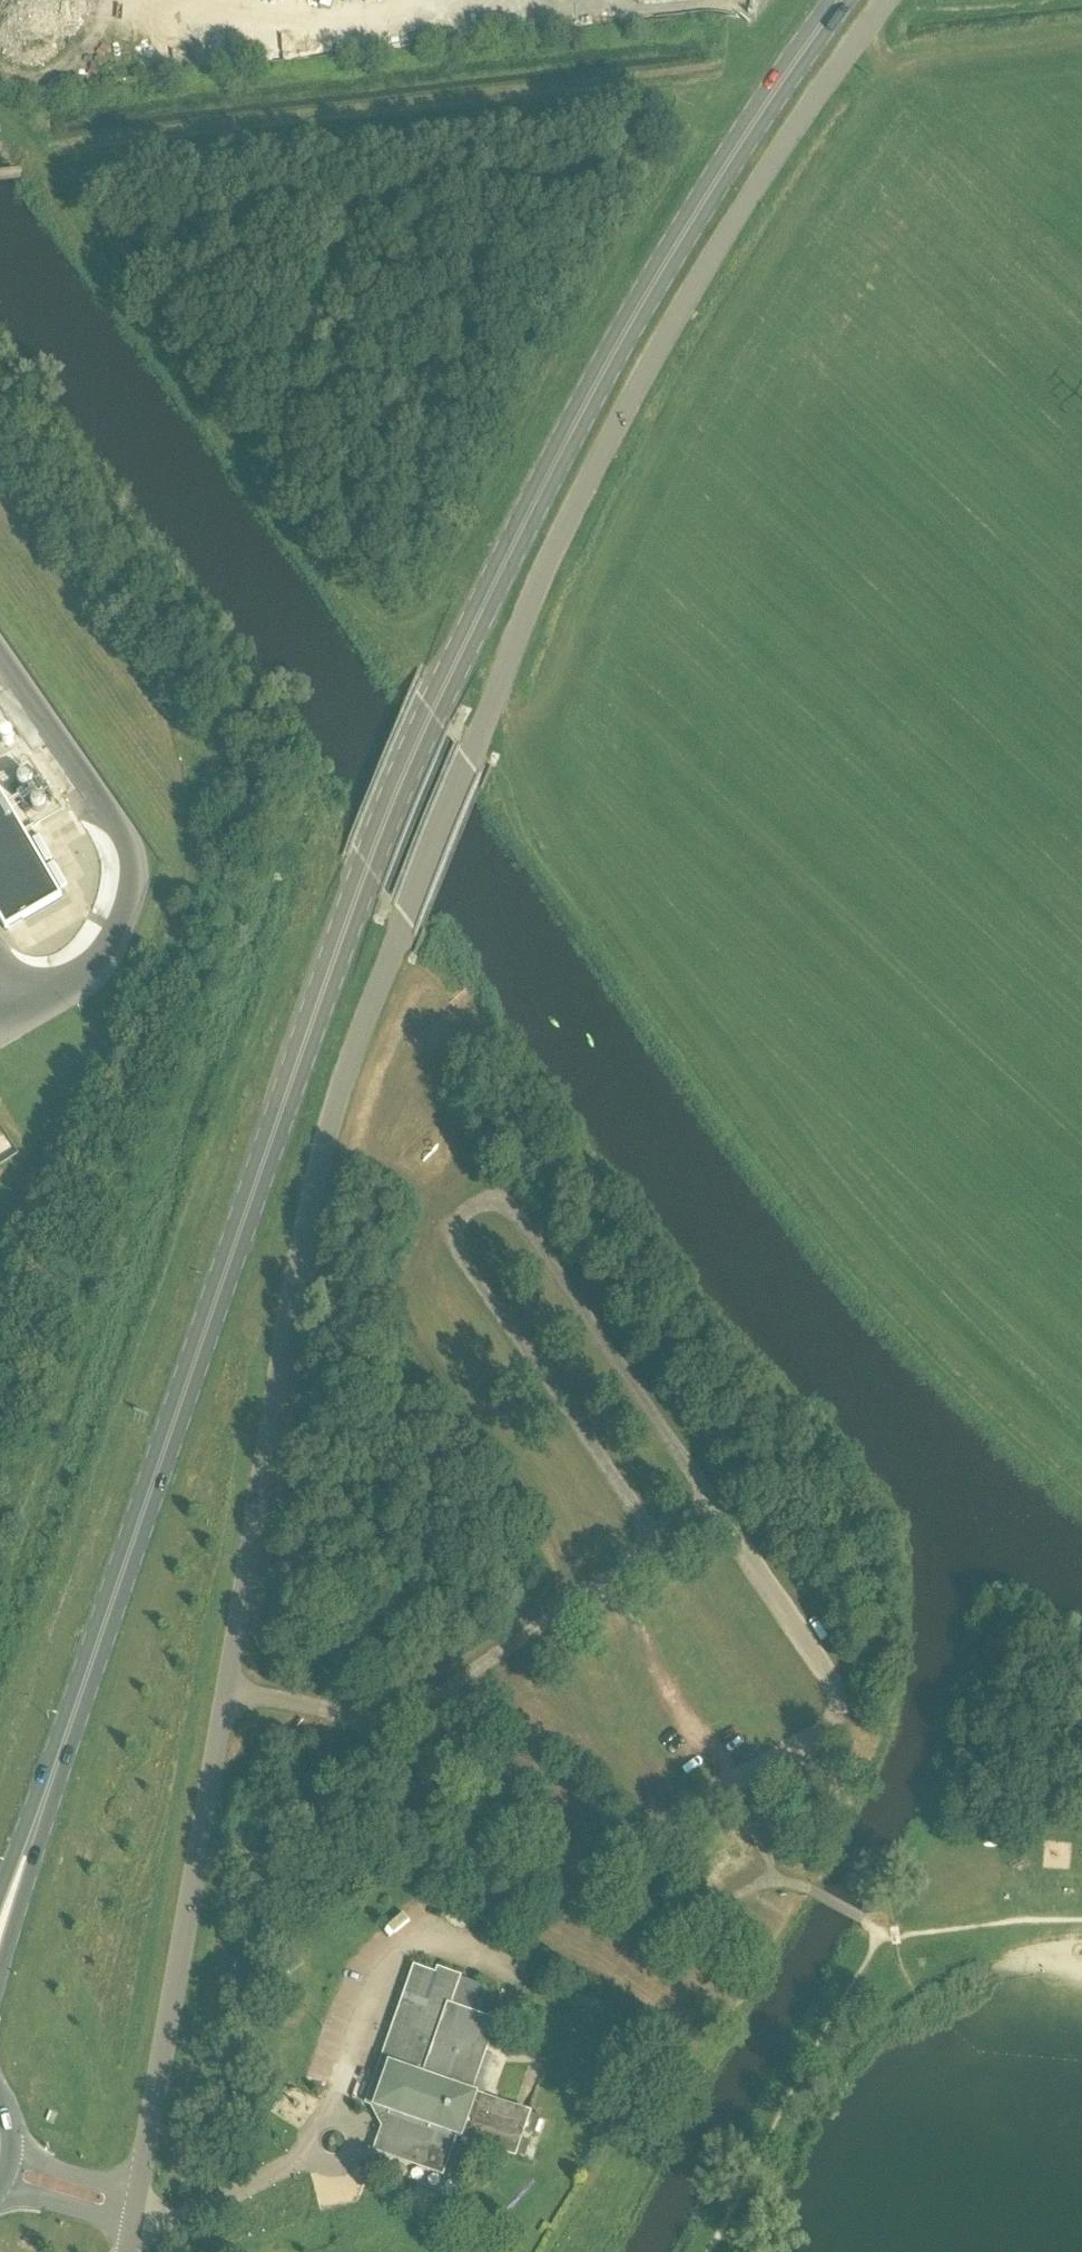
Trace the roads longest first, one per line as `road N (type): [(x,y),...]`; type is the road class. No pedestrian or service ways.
road 1 (unclassified): [(136,2204),(281,1355),(342,1081),(545,570),(687,307),(892,0)]
road 2 (primary): [(15,1881),(368,867),(433,713),(651,285),(841,0)]
road 3 (track): [(473,747),(615,962),(887,1316),(997,1431),(1081,1504)]
road 4 (track): [(444,689),(386,667),(0,119)]
road 5 (track): [(263,0),(338,18),(401,0)]
road 6 (unclassified): [(6,2176),(136,2204)]

